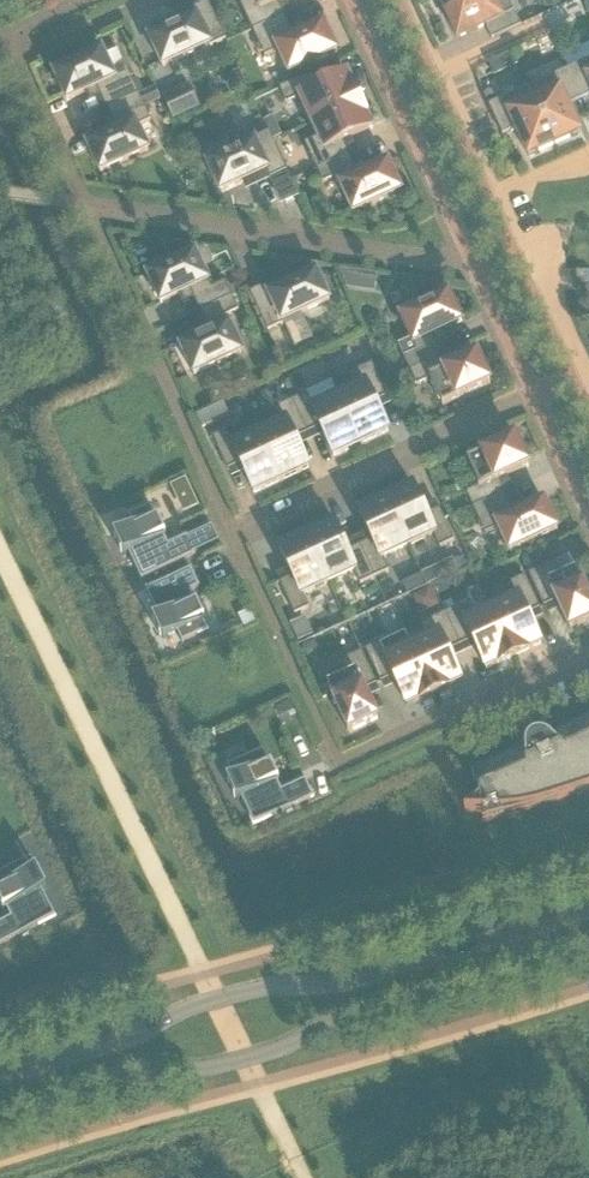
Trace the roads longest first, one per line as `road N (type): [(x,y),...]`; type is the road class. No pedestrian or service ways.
road 1 (tertiary): [(588,906),(326,986),(216,999),(135,1037),(0,1081)]
road 2 (tertiary): [(0,1108),(117,1074),(224,1066),(278,1050),(339,1017),(588,941)]
road 3 (residential): [(475,268),(85,204)]
road 4 (residential): [(85,204),(236,534)]
road 5 (residential): [(536,397),(236,534)]
road 6 (residential): [(353,0),(475,268)]
road 7 (residential): [(588,652),(340,763)]
road 8 (residential): [(492,201),(399,0)]
road 9 (residential): [(18,61),(85,204)]
road 10 (residential): [(18,61),(148,0)]
road 11 (residential): [(475,268),(536,397)]
road 12 (residential): [(536,397),(588,513)]

